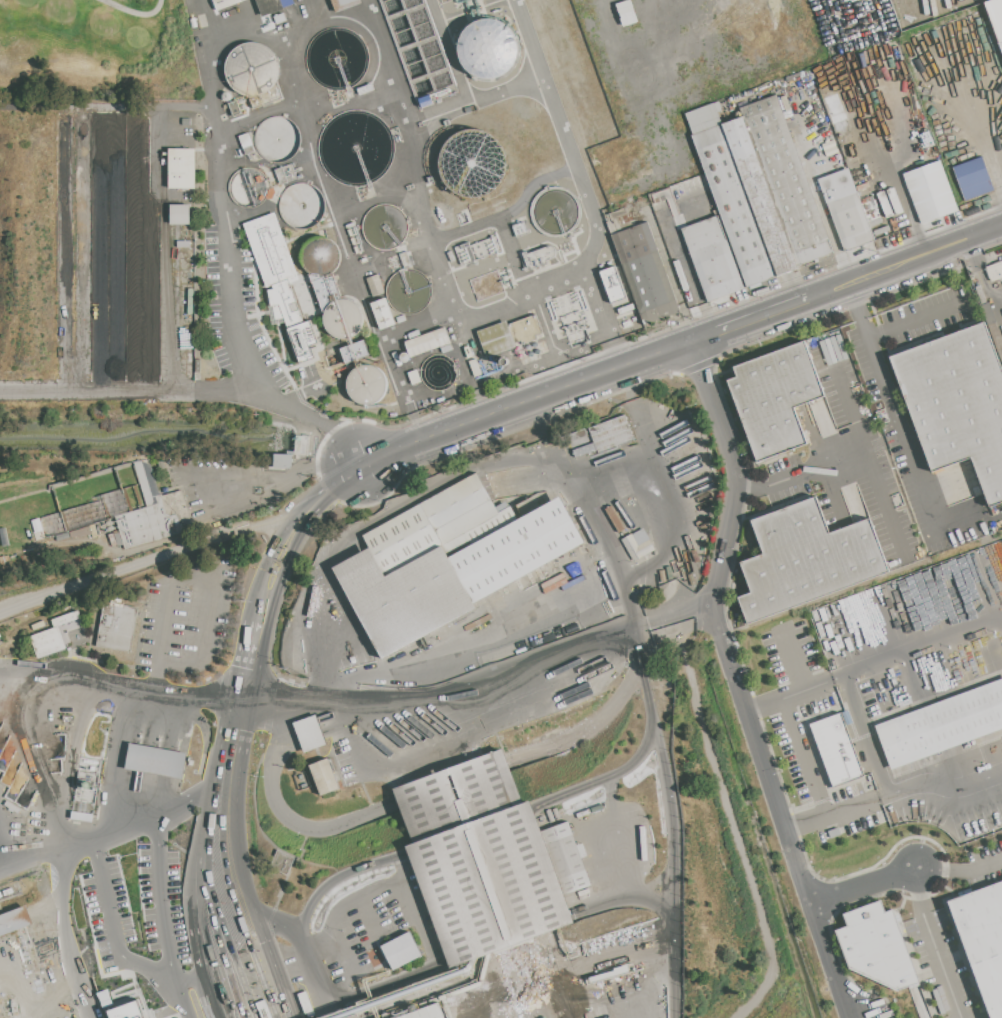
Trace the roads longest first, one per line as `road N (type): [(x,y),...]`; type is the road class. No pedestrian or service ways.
road 1 (residential): [(848,1017),(715,614),(736,483),(689,342)]
road 2 (residential): [(810,299),(367,460),(246,390)]
road 3 (track): [(246,390),(0,392)]

